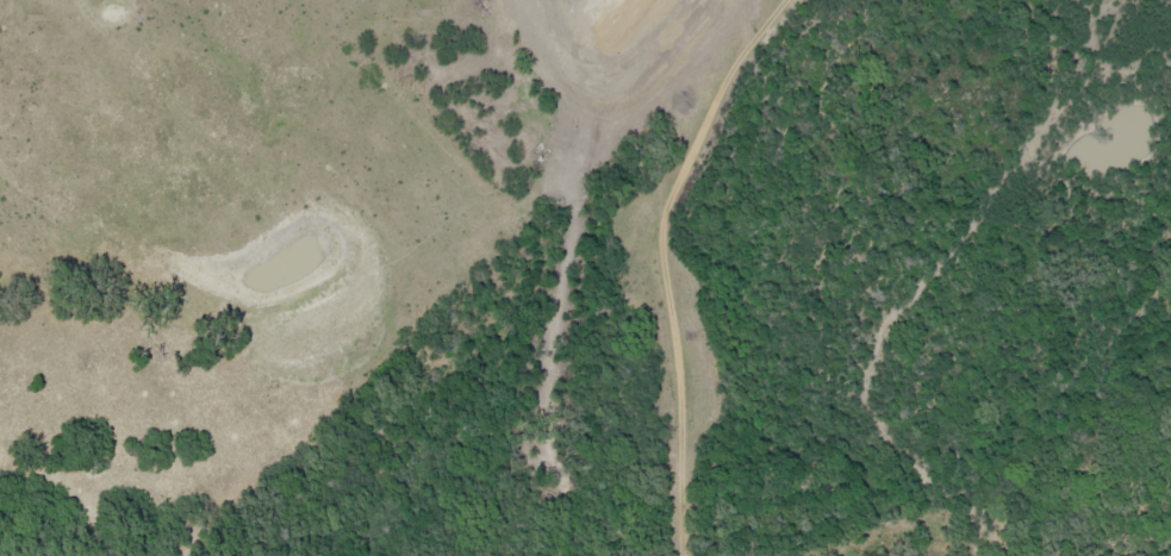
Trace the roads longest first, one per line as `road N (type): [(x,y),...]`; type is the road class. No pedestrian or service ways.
road 1 (track): [(688,555),(668,229),(843,385)]
road 2 (track): [(668,229),(718,104),(786,0)]
road 3 (track): [(843,385),(1013,555)]

